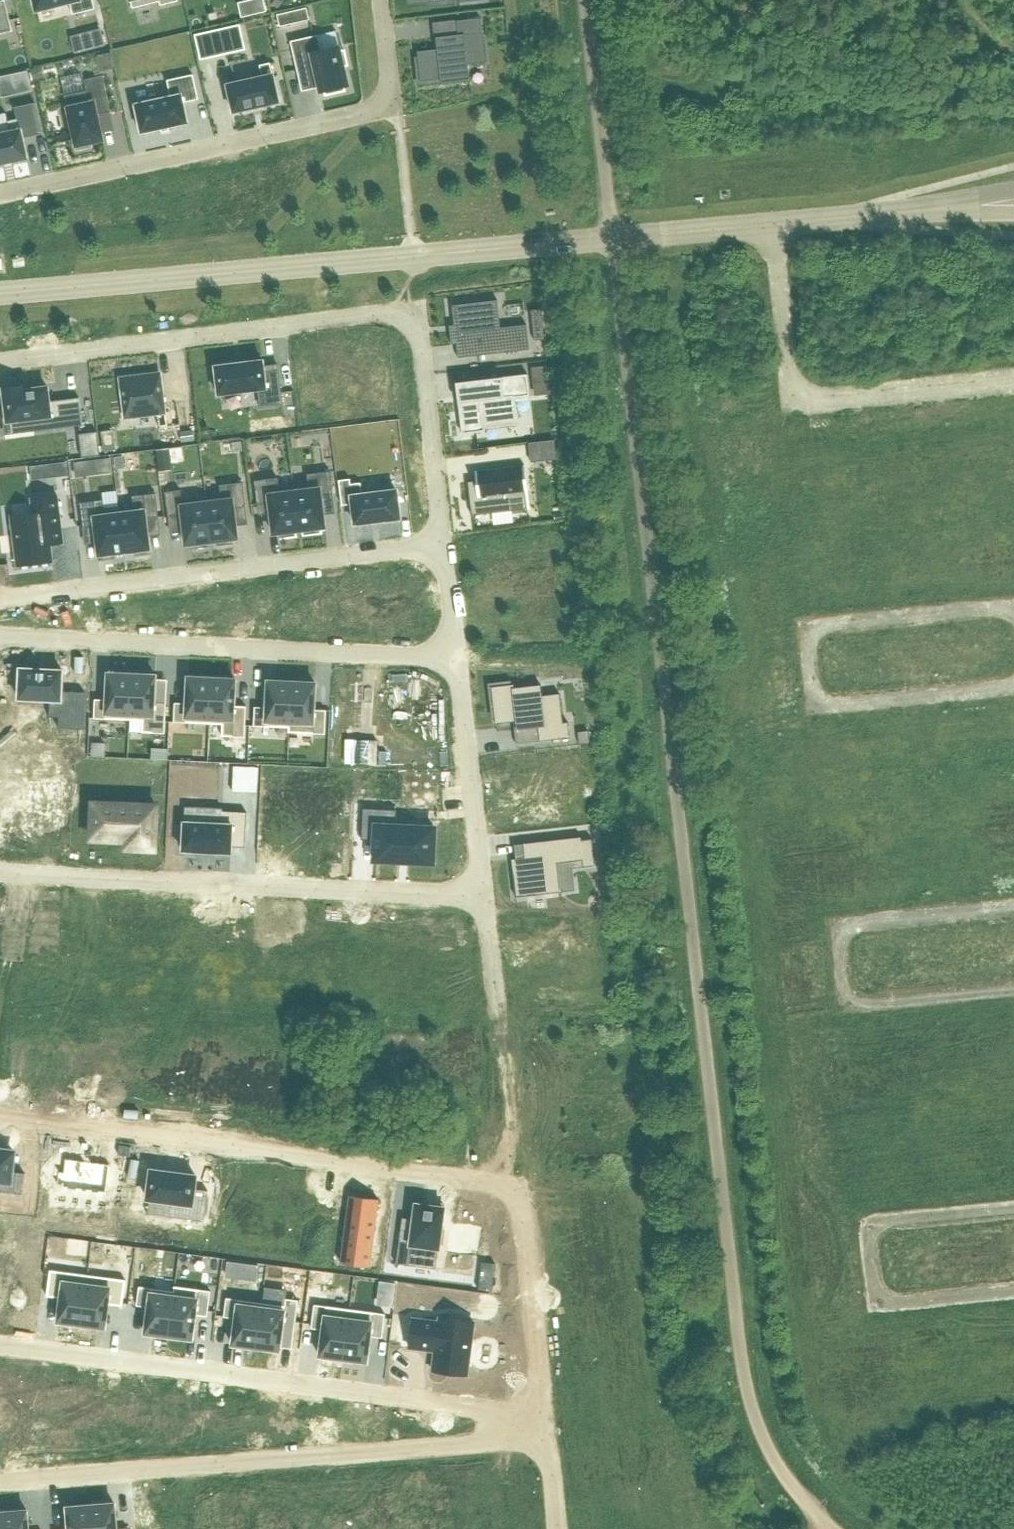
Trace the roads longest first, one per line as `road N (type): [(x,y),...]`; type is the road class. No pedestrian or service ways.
road 1 (unclassified): [(612,239),(742,1364),(754,1417),(785,1478),(831,1528)]
road 2 (residential): [(0,1120),(517,1187),(544,1417)]
road 3 (residential): [(0,366),(413,314),(441,540)]
road 4 (unclassified): [(0,295),(612,239)]
road 5 (residential): [(0,1343),(544,1417)]
road 6 (residential): [(0,1480),(546,1435)]
road 7 (residential): [(381,0),(393,105),(0,194)]
road 8 (residential): [(484,898),(0,876)]
road 9 (residential): [(0,639),(455,657)]
road 10 (residential): [(0,596),(441,540)]
road 11 (residential): [(773,225),(791,401),(1013,380)]
road 12 (residential): [(807,632),(815,711),(1013,690)]
road 13 (residential): [(838,930),(846,1009),(1013,992)]
road 14 (residential): [(455,657),(484,898)]
road 15 (unclassified): [(584,0),(612,239)]
road 16 (residential): [(865,1230),(873,1309),(1013,1294)]
road 17 (residential): [(1013,606),(807,632)]
road 18 (unclassified): [(773,225),(971,206)]
road 19 (residential): [(1013,908),(838,930)]
road 20 (unclassified): [(612,239),(773,225)]
road 21 (residential): [(1013,1211),(865,1230)]

